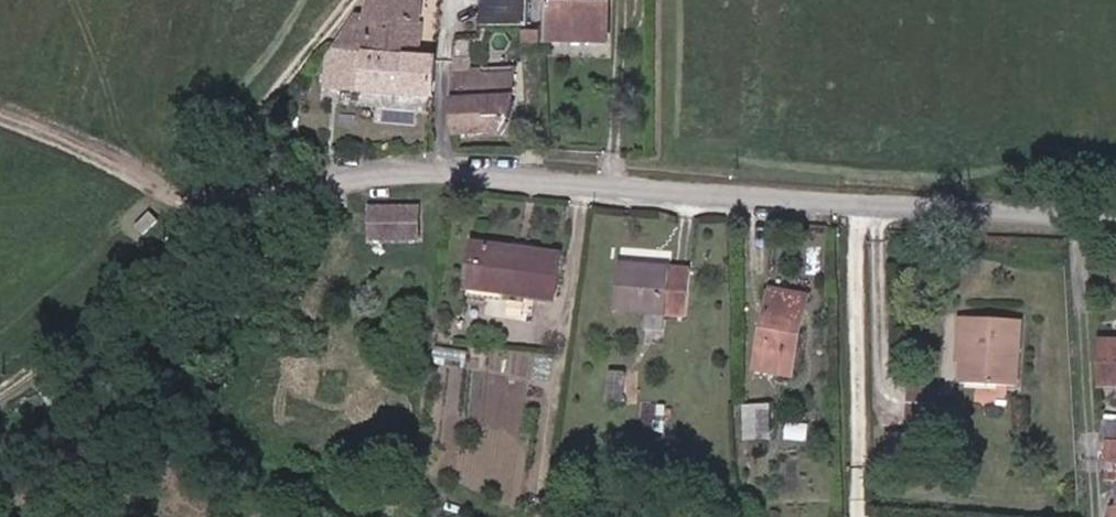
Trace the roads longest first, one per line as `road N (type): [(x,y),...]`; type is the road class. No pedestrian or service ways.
road 1 (unclassified): [(1115,225),(426,174),(261,191)]
road 2 (track): [(0,397),(78,344),(261,191),(255,168),(274,104),(360,0)]

